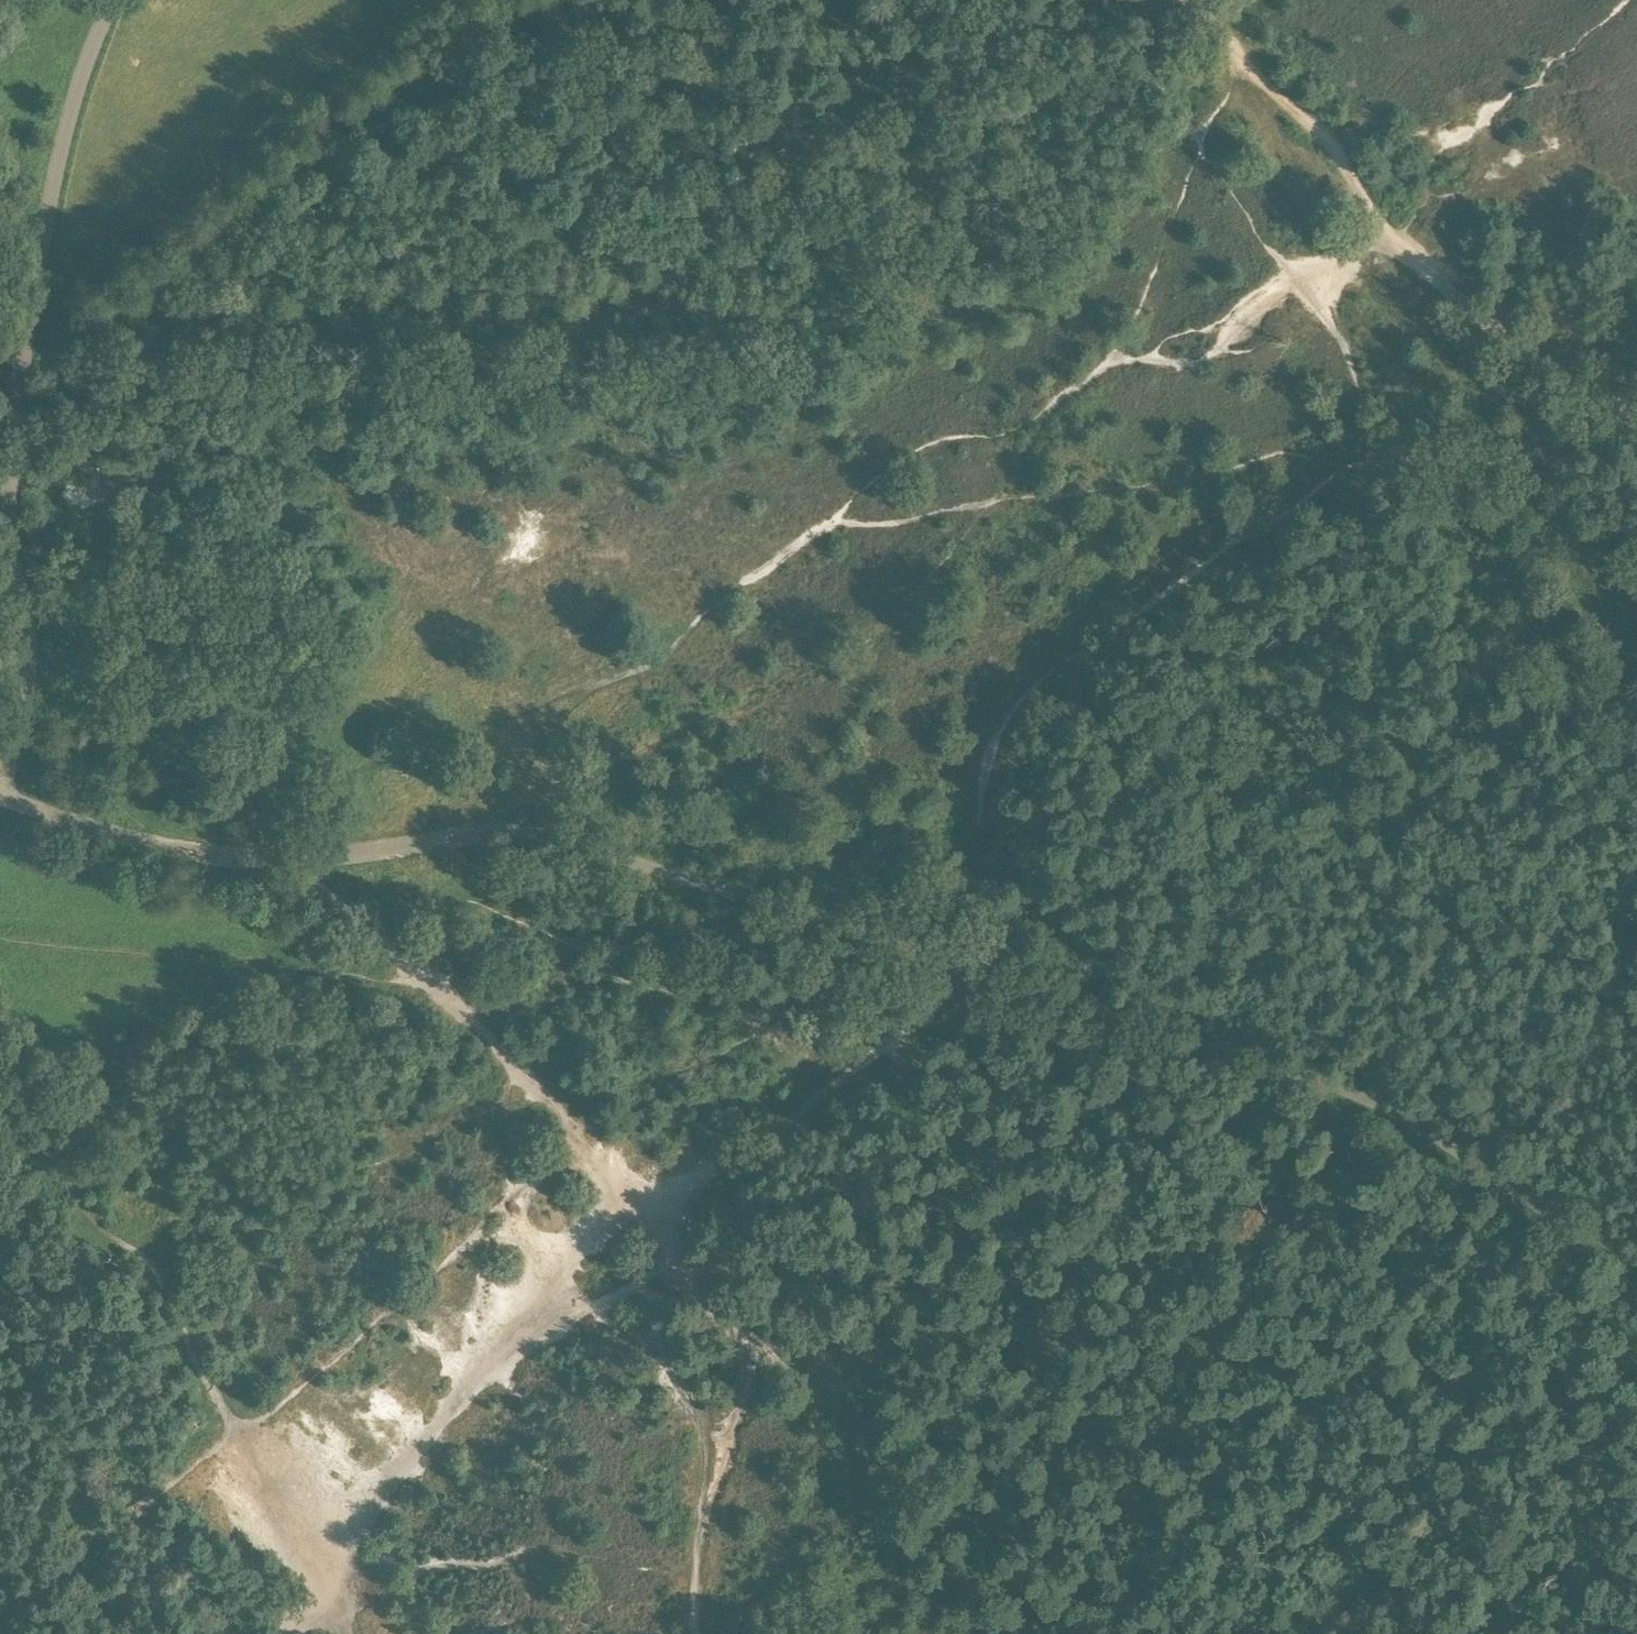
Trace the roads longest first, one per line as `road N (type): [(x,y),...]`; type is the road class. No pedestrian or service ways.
road 1 (track): [(1540,1207),(1387,1109),(1325,1080),(553,835),(464,833),(290,859)]
road 2 (unclassified): [(0,764),(28,680),(9,486),(42,239),(81,65),(114,0)]
road 3 (track): [(1636,413),(1510,341),(1395,236)]
road 4 (track): [(290,859),(130,838),(0,796)]
road 5 (track): [(1395,236),(1326,141),(1239,58)]

